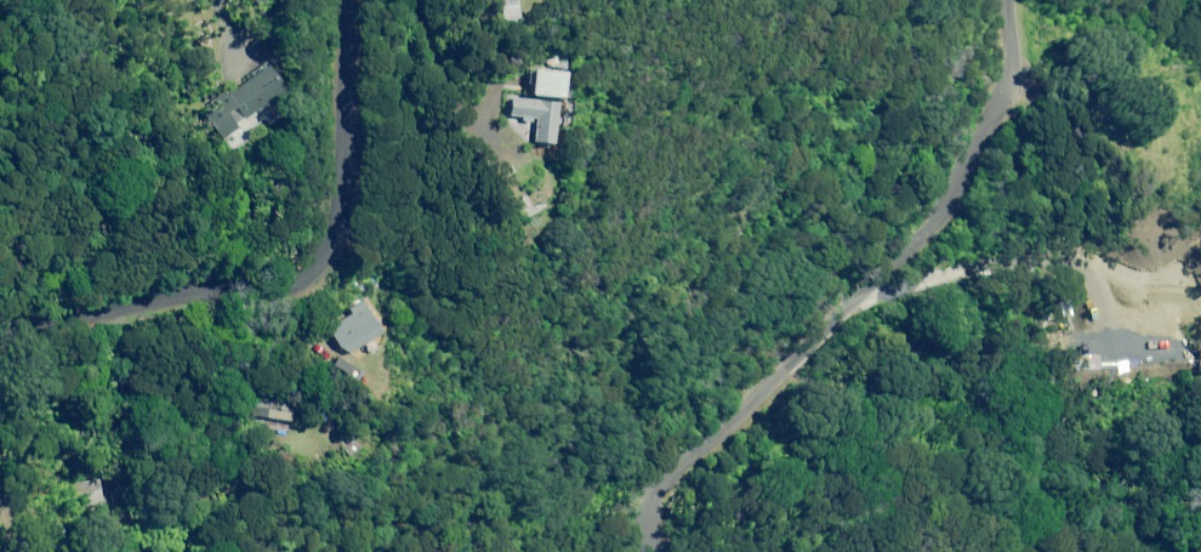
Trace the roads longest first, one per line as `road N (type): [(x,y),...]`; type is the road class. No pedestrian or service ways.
road 1 (residential): [(651,551),(661,465),(789,368),(934,201),(998,95),(1006,0)]
road 2 (residential): [(0,338),(178,295),(279,286),(310,275),(340,205),(348,0)]

